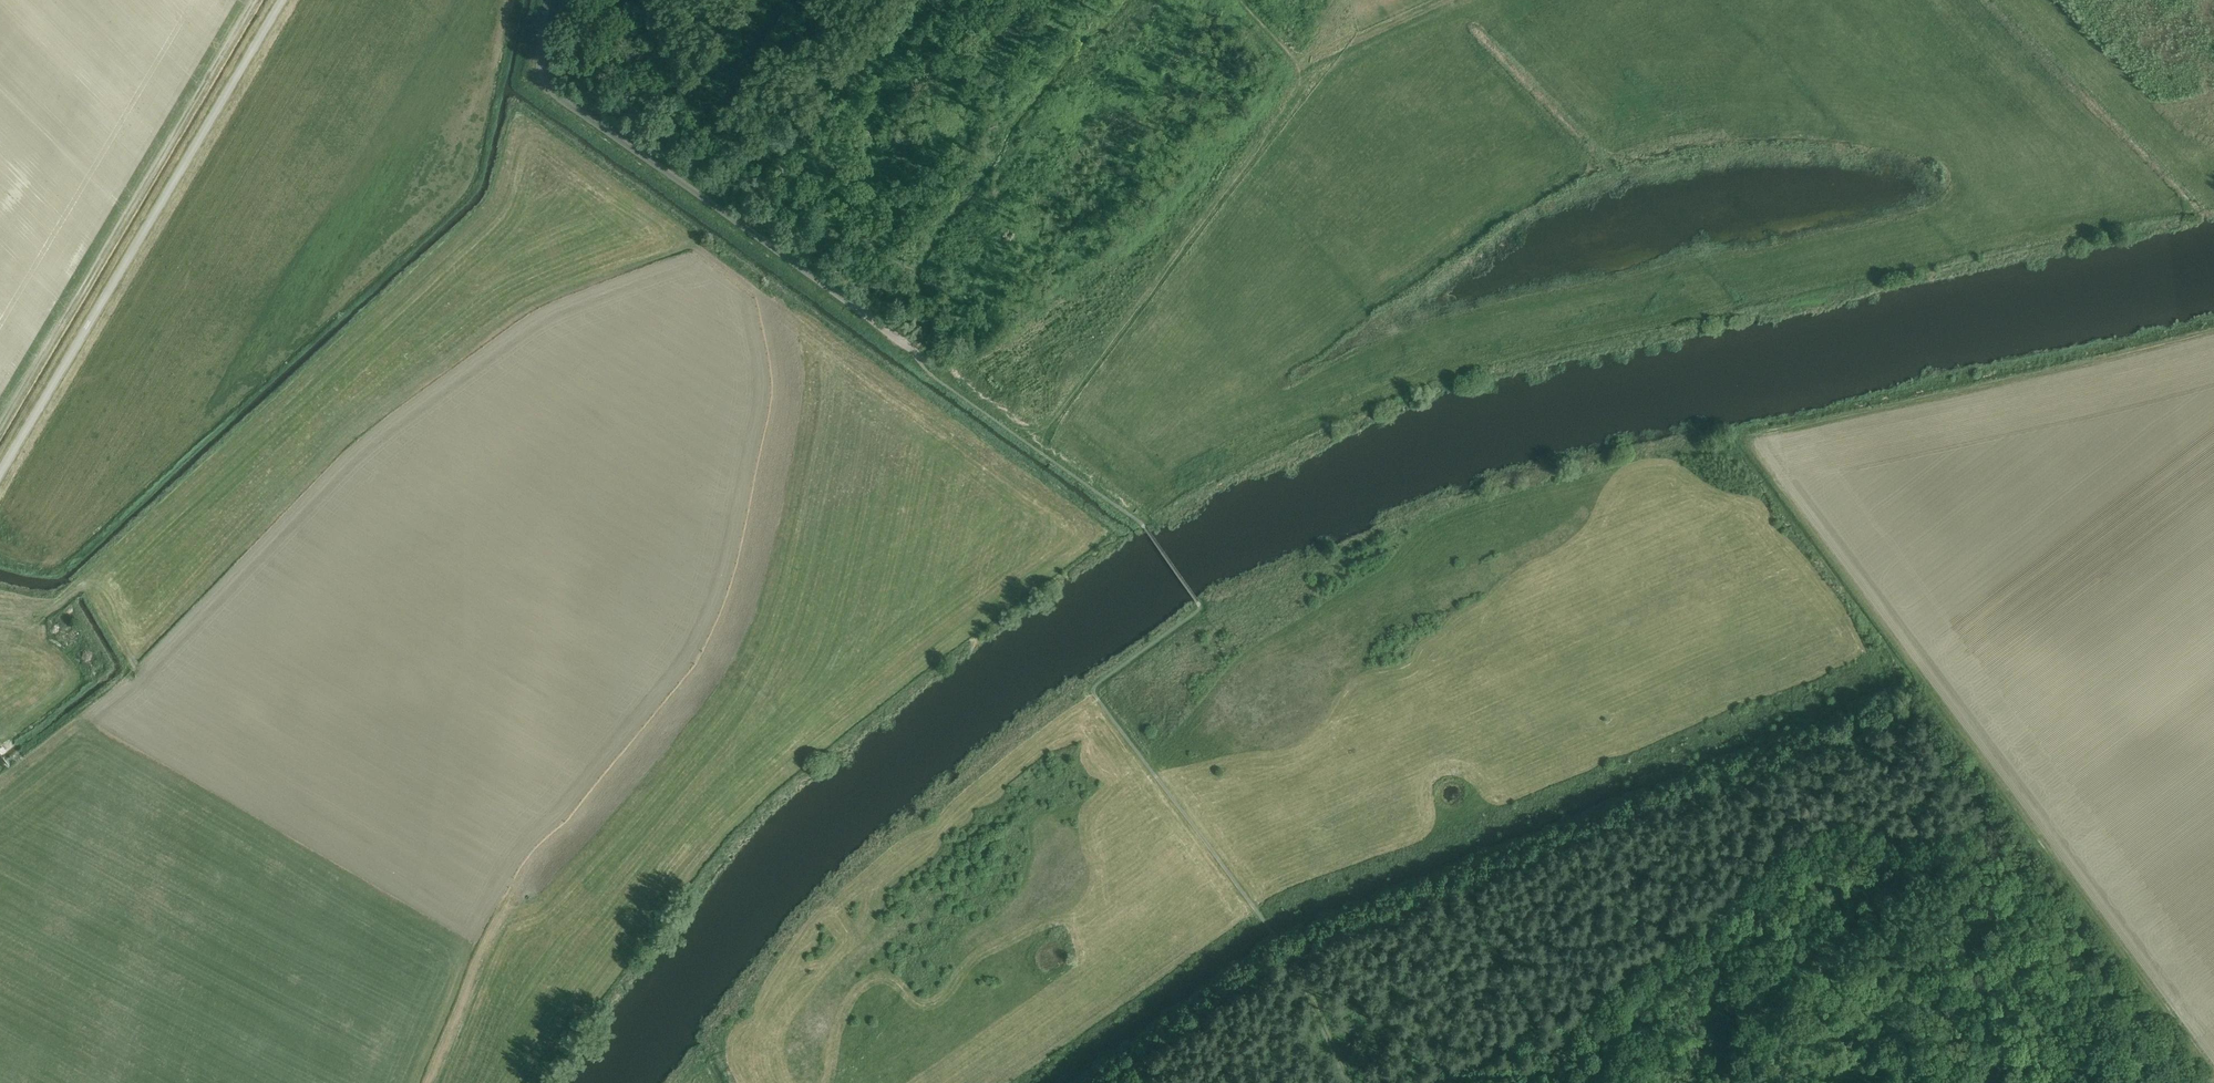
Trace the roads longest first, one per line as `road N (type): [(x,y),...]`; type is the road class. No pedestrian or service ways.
road 1 (track): [(926,359),(952,369),(1020,329),(1283,79),(1451,0)]
road 2 (unclassified): [(972,406),(928,373),(926,359),(549,88),(538,58),(549,0)]
road 3 (unclassified): [(0,470),(284,0)]

